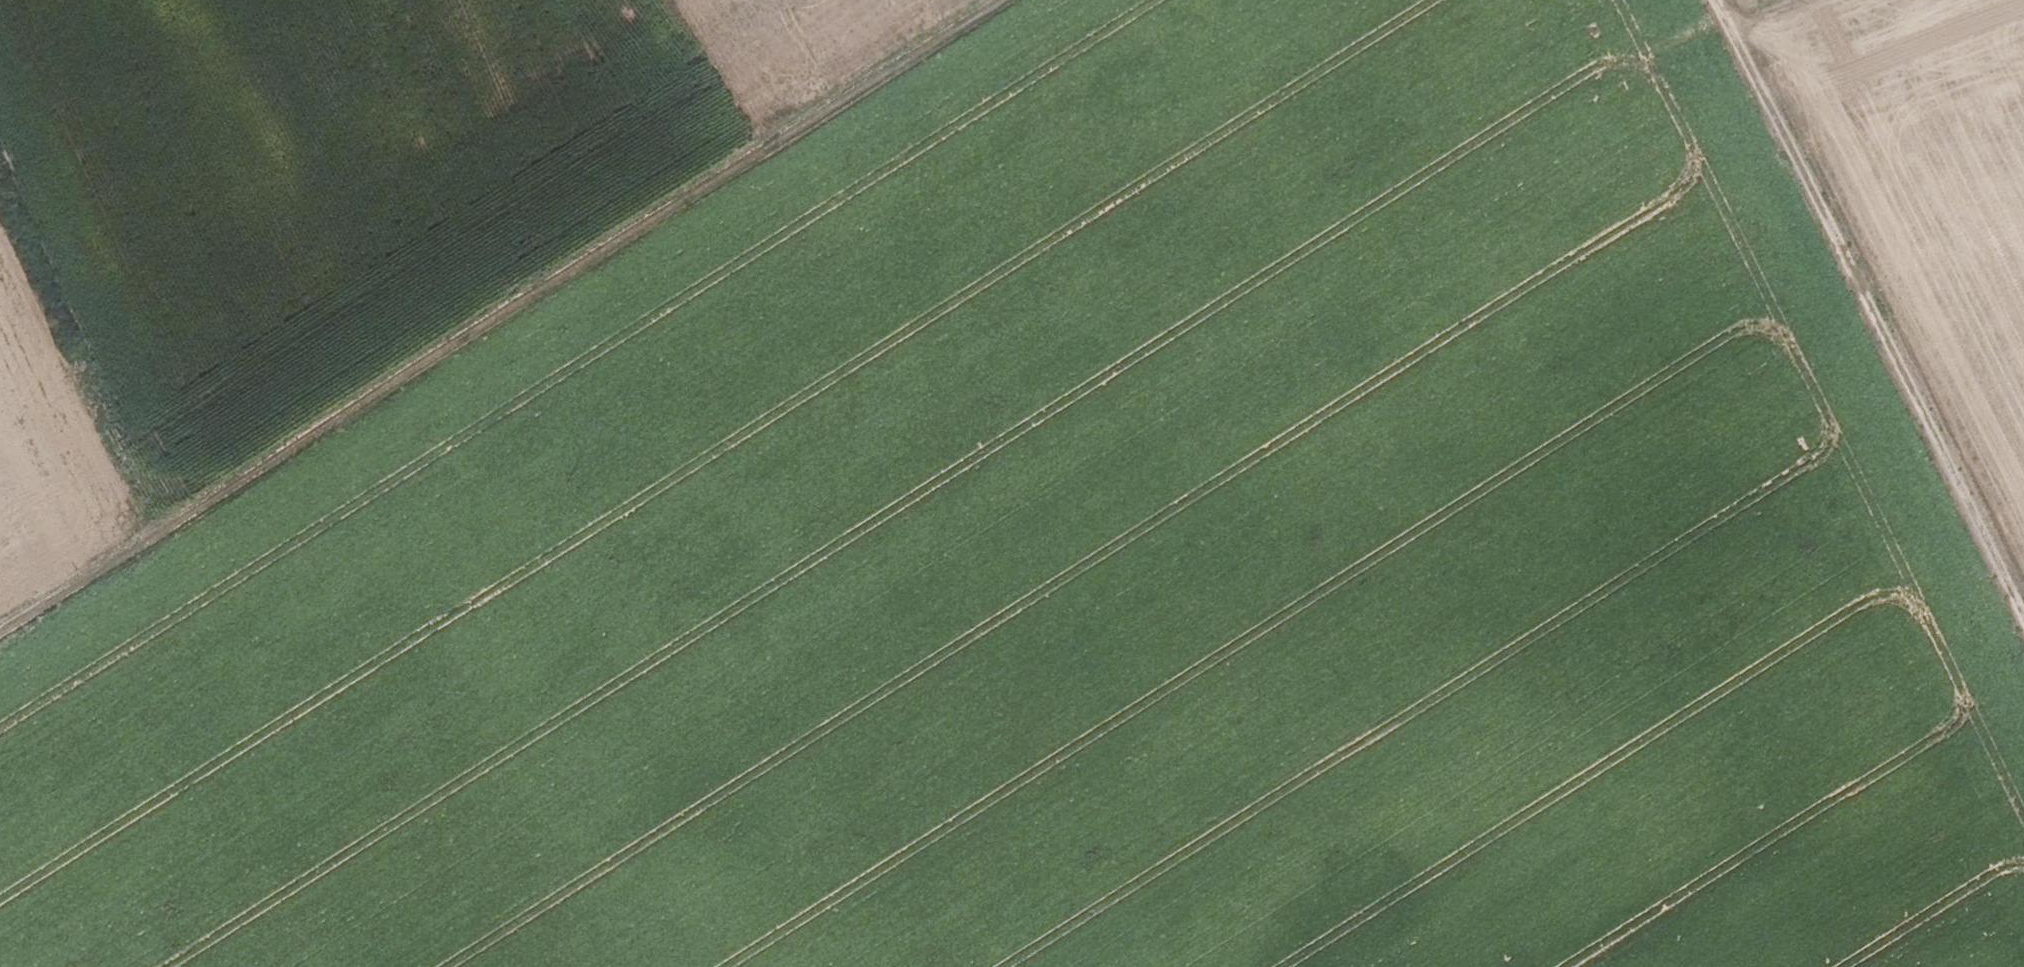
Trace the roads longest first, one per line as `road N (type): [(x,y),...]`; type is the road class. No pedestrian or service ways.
road 1 (track): [(0,622),(994,0)]
road 2 (track): [(1719,0),(2023,617)]

